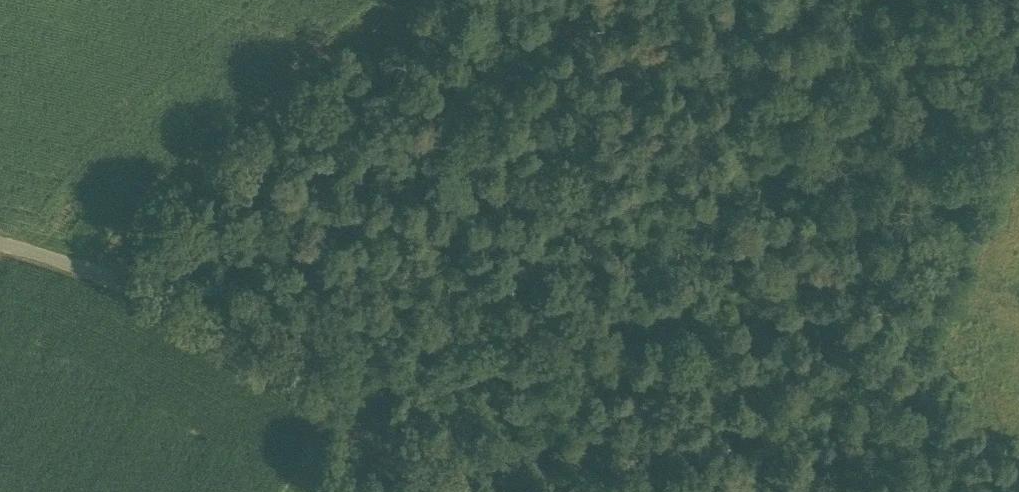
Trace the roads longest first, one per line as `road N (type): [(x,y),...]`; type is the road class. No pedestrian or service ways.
road 1 (unclassified): [(463,491),(104,276)]
road 2 (track): [(399,0),(242,114),(177,177),(104,276)]

